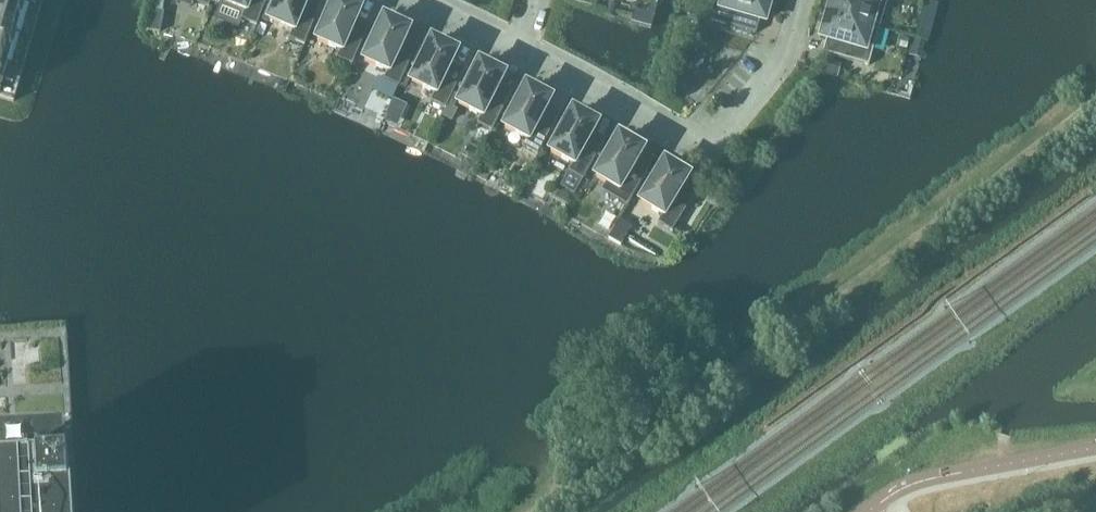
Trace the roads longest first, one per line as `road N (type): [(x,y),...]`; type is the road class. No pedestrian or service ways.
road 1 (track): [(1095,99),(541,511)]
road 2 (residential): [(527,48),(706,146),(797,39),(809,0)]
road 3 (residential): [(527,48),(413,0)]

